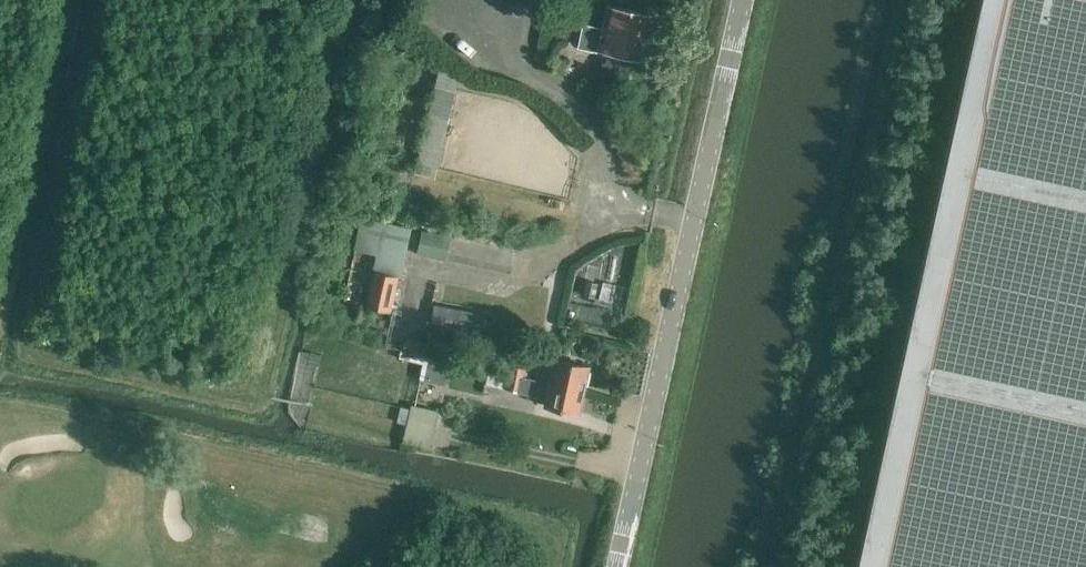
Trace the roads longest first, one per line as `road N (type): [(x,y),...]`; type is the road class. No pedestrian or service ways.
road 1 (tertiary): [(617,566),(742,0)]

